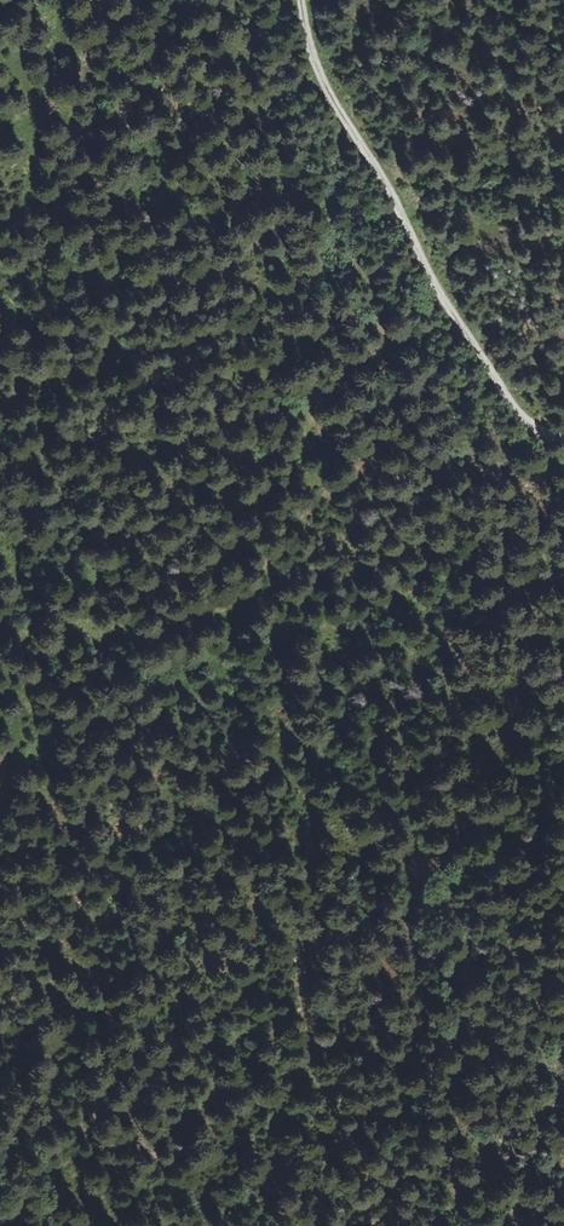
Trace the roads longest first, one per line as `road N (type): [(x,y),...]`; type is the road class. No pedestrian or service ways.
road 1 (track): [(306,0),(321,76),(382,178),(425,269),(523,423),(563,440)]

